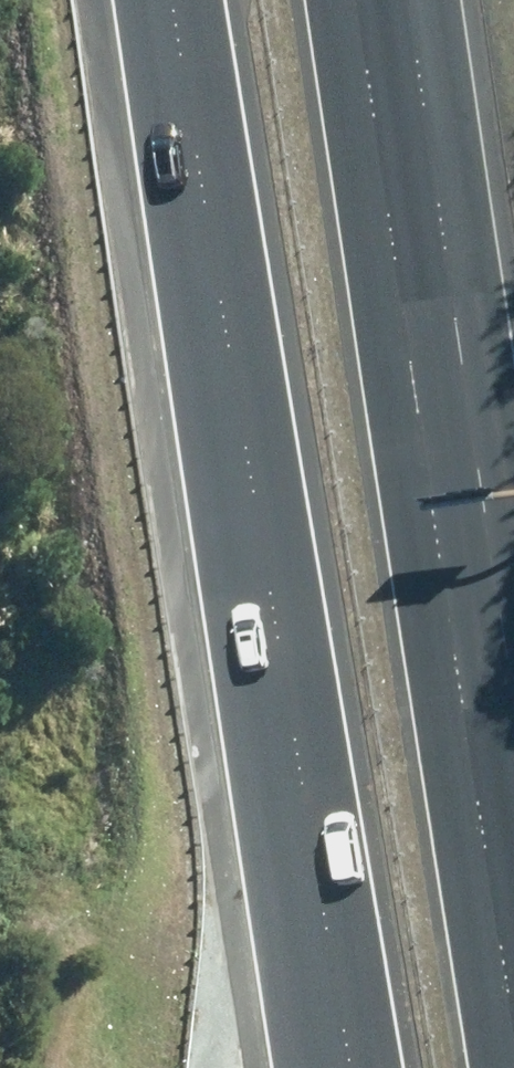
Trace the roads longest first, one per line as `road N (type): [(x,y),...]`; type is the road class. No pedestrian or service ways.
road 1 (motorway): [(350,1067),(184,0)]
road 2 (motorway): [(414,0),(513,651)]
road 3 (track): [(299,758),(219,1067)]

